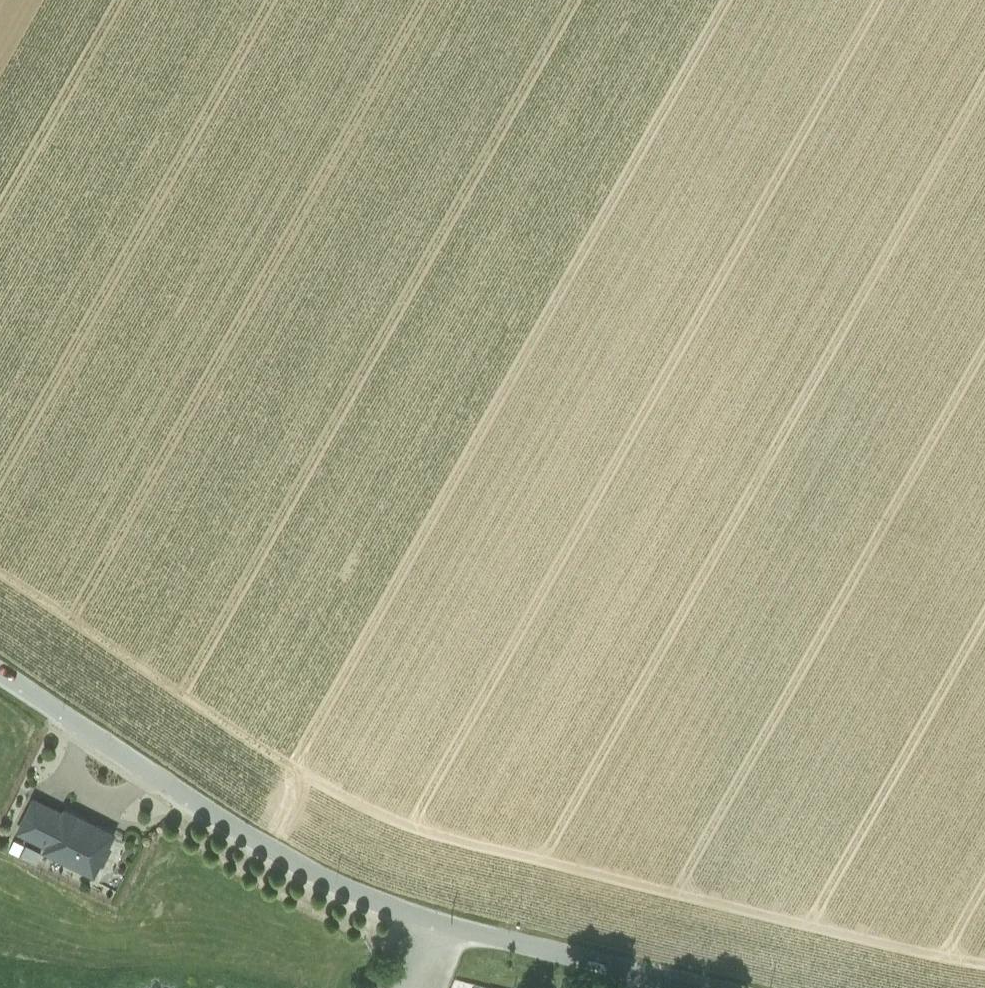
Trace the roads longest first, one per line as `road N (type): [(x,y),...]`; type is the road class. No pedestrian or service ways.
road 1 (unclassified): [(709,987),(363,895),(231,822),(0,671)]

